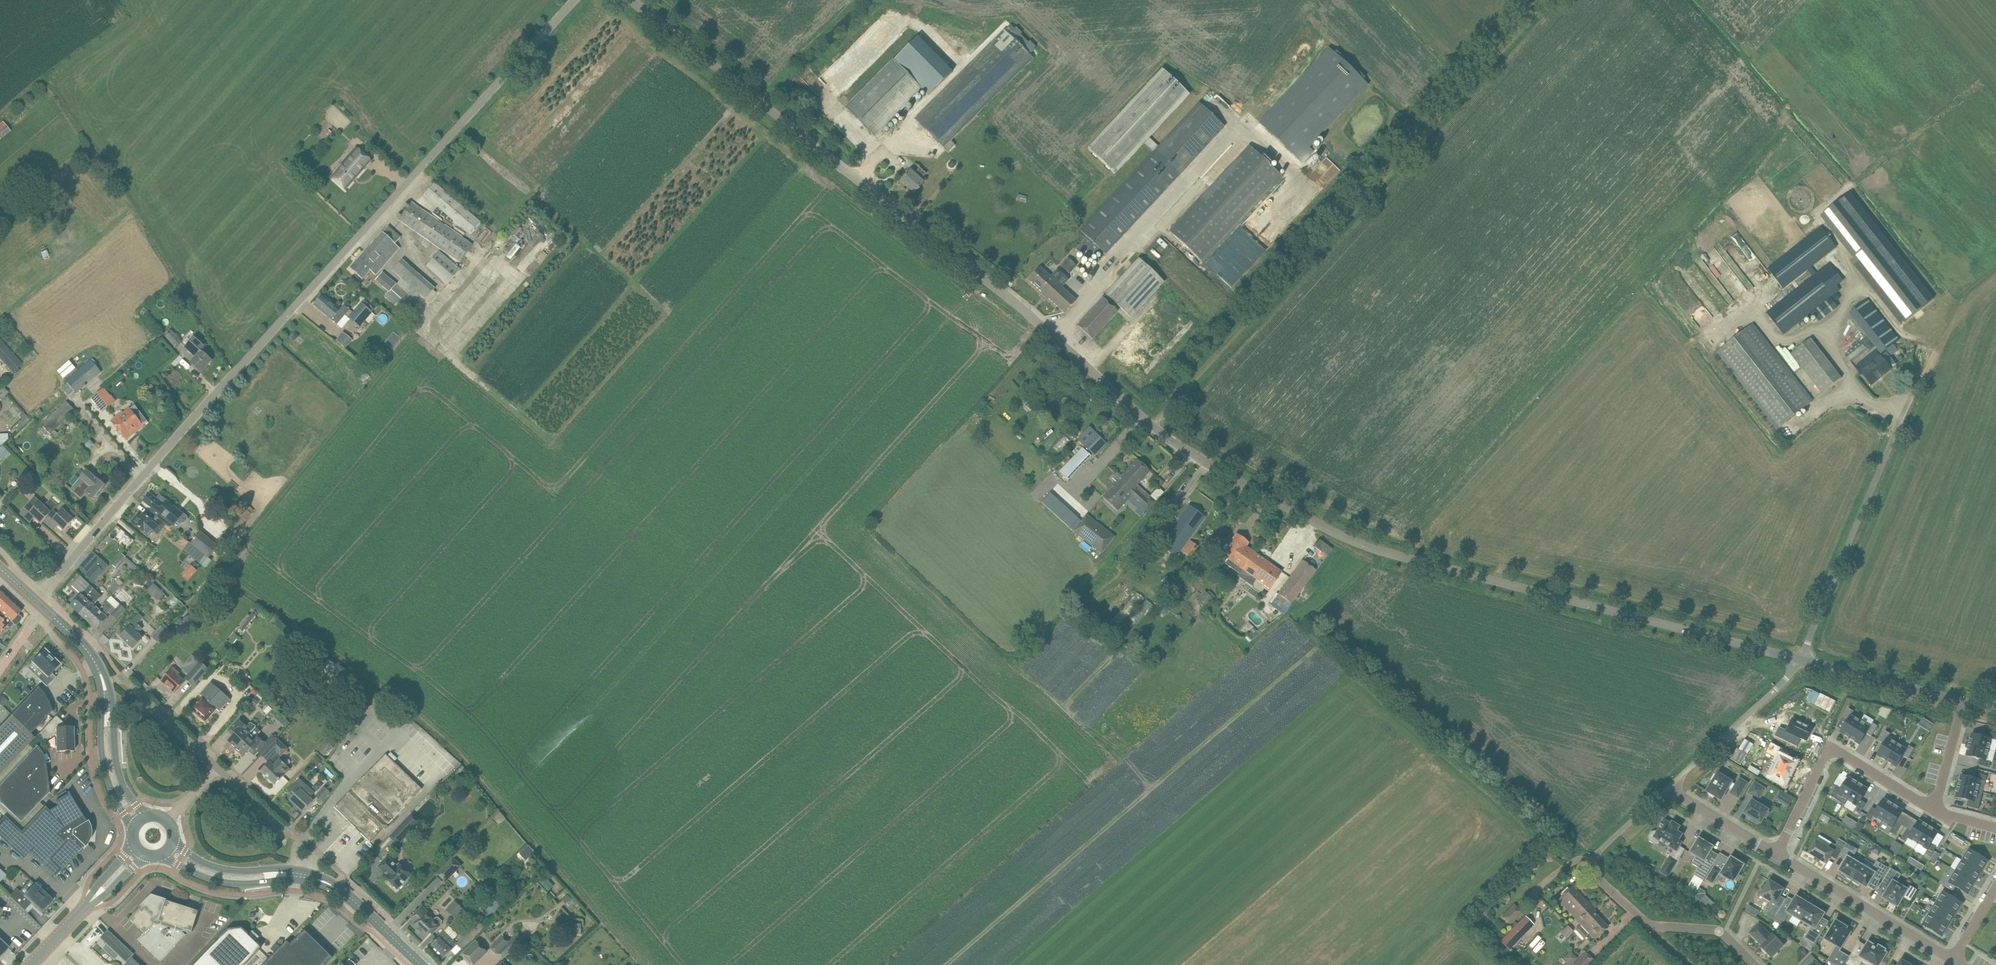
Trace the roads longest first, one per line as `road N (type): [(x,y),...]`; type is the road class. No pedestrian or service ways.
road 1 (unclassified): [(43,605),(110,516),(582,0)]
road 2 (residential): [(1802,658),(1366,551),(1158,427)]
road 3 (unclassified): [(1158,427),(628,0)]
road 4 (track): [(1546,0),(1158,427)]
road 5 (residential): [(1757,964),(1724,932),(1652,923),(1597,877),(1596,854),(1668,789)]
road 6 (residential): [(1802,658),(1921,377)]
road 7 (tertiary): [(421,964),(328,883),(221,874),(170,851)]
road 8 (tertiary): [(139,820),(115,777),(104,682),(90,655),(43,605)]
road 9 (residential): [(1777,854),(1827,749),(1934,809)]
road 10 (residential): [(1955,959),(1777,854)]
road 11 (residential): [(1668,789),(1802,658)]
road 12 (residential): [(1802,658),(1963,699)]
road 13 (unclassified): [(32,964),(139,852)]
road 14 (residential): [(1777,854),(1668,789)]
road 15 (residential): [(214,765),(124,681)]

